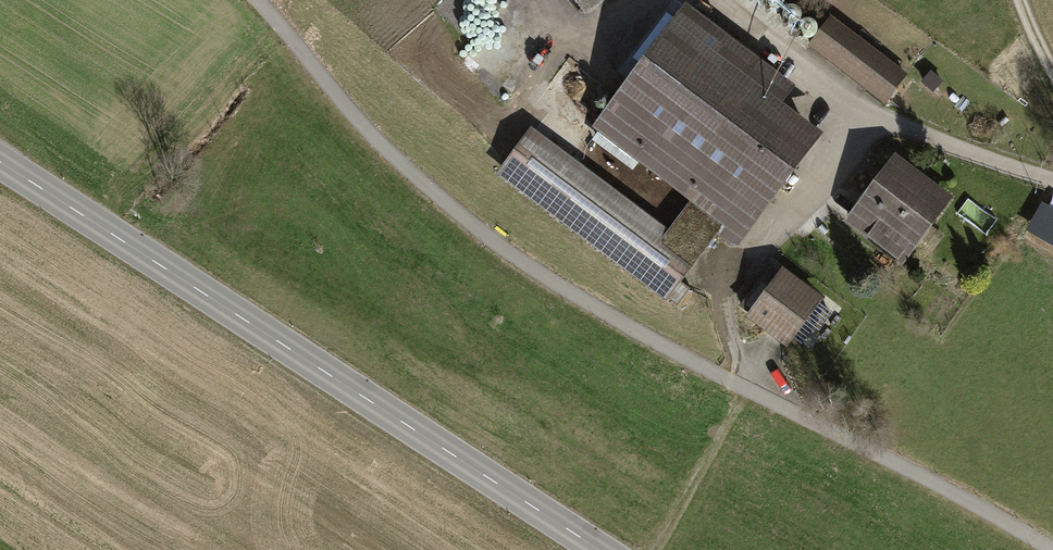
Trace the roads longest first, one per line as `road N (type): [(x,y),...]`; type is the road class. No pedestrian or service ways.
road 1 (unclassified): [(1052,548),(588,304),(507,252),(417,175),(257,0)]
road 2 (tertiary): [(598,549),(0,163)]
road 3 (track): [(865,114),(712,0)]
road 4 (track): [(656,549),(747,388)]
road 5 (track): [(635,0),(565,38),(525,95)]

